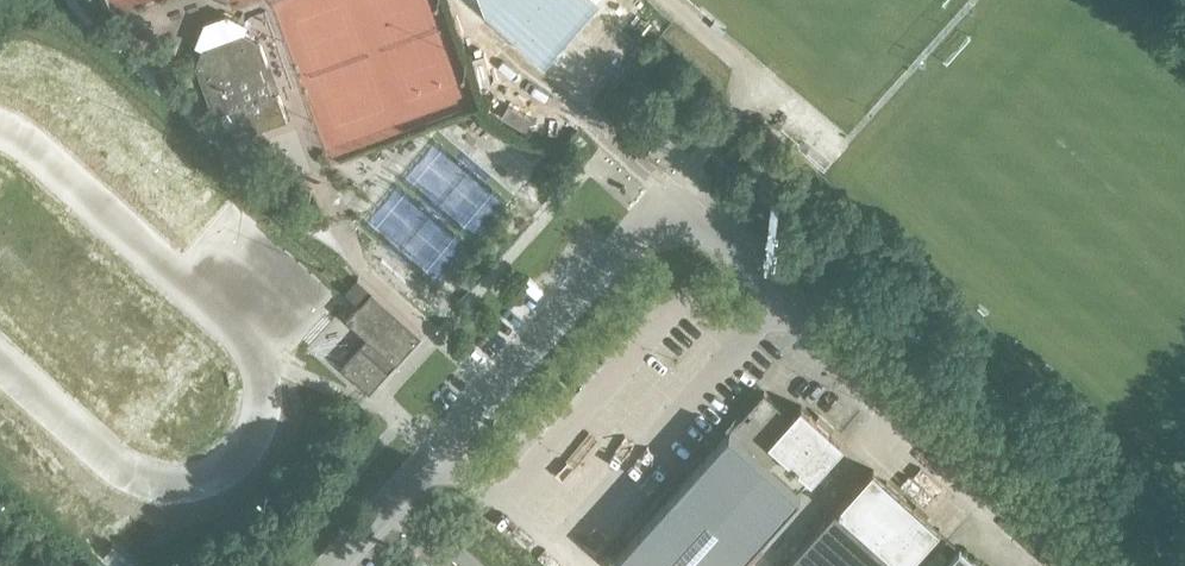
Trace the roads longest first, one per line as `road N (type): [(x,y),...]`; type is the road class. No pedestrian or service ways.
road 1 (unclassified): [(1083,565),(669,198),(337,565)]

